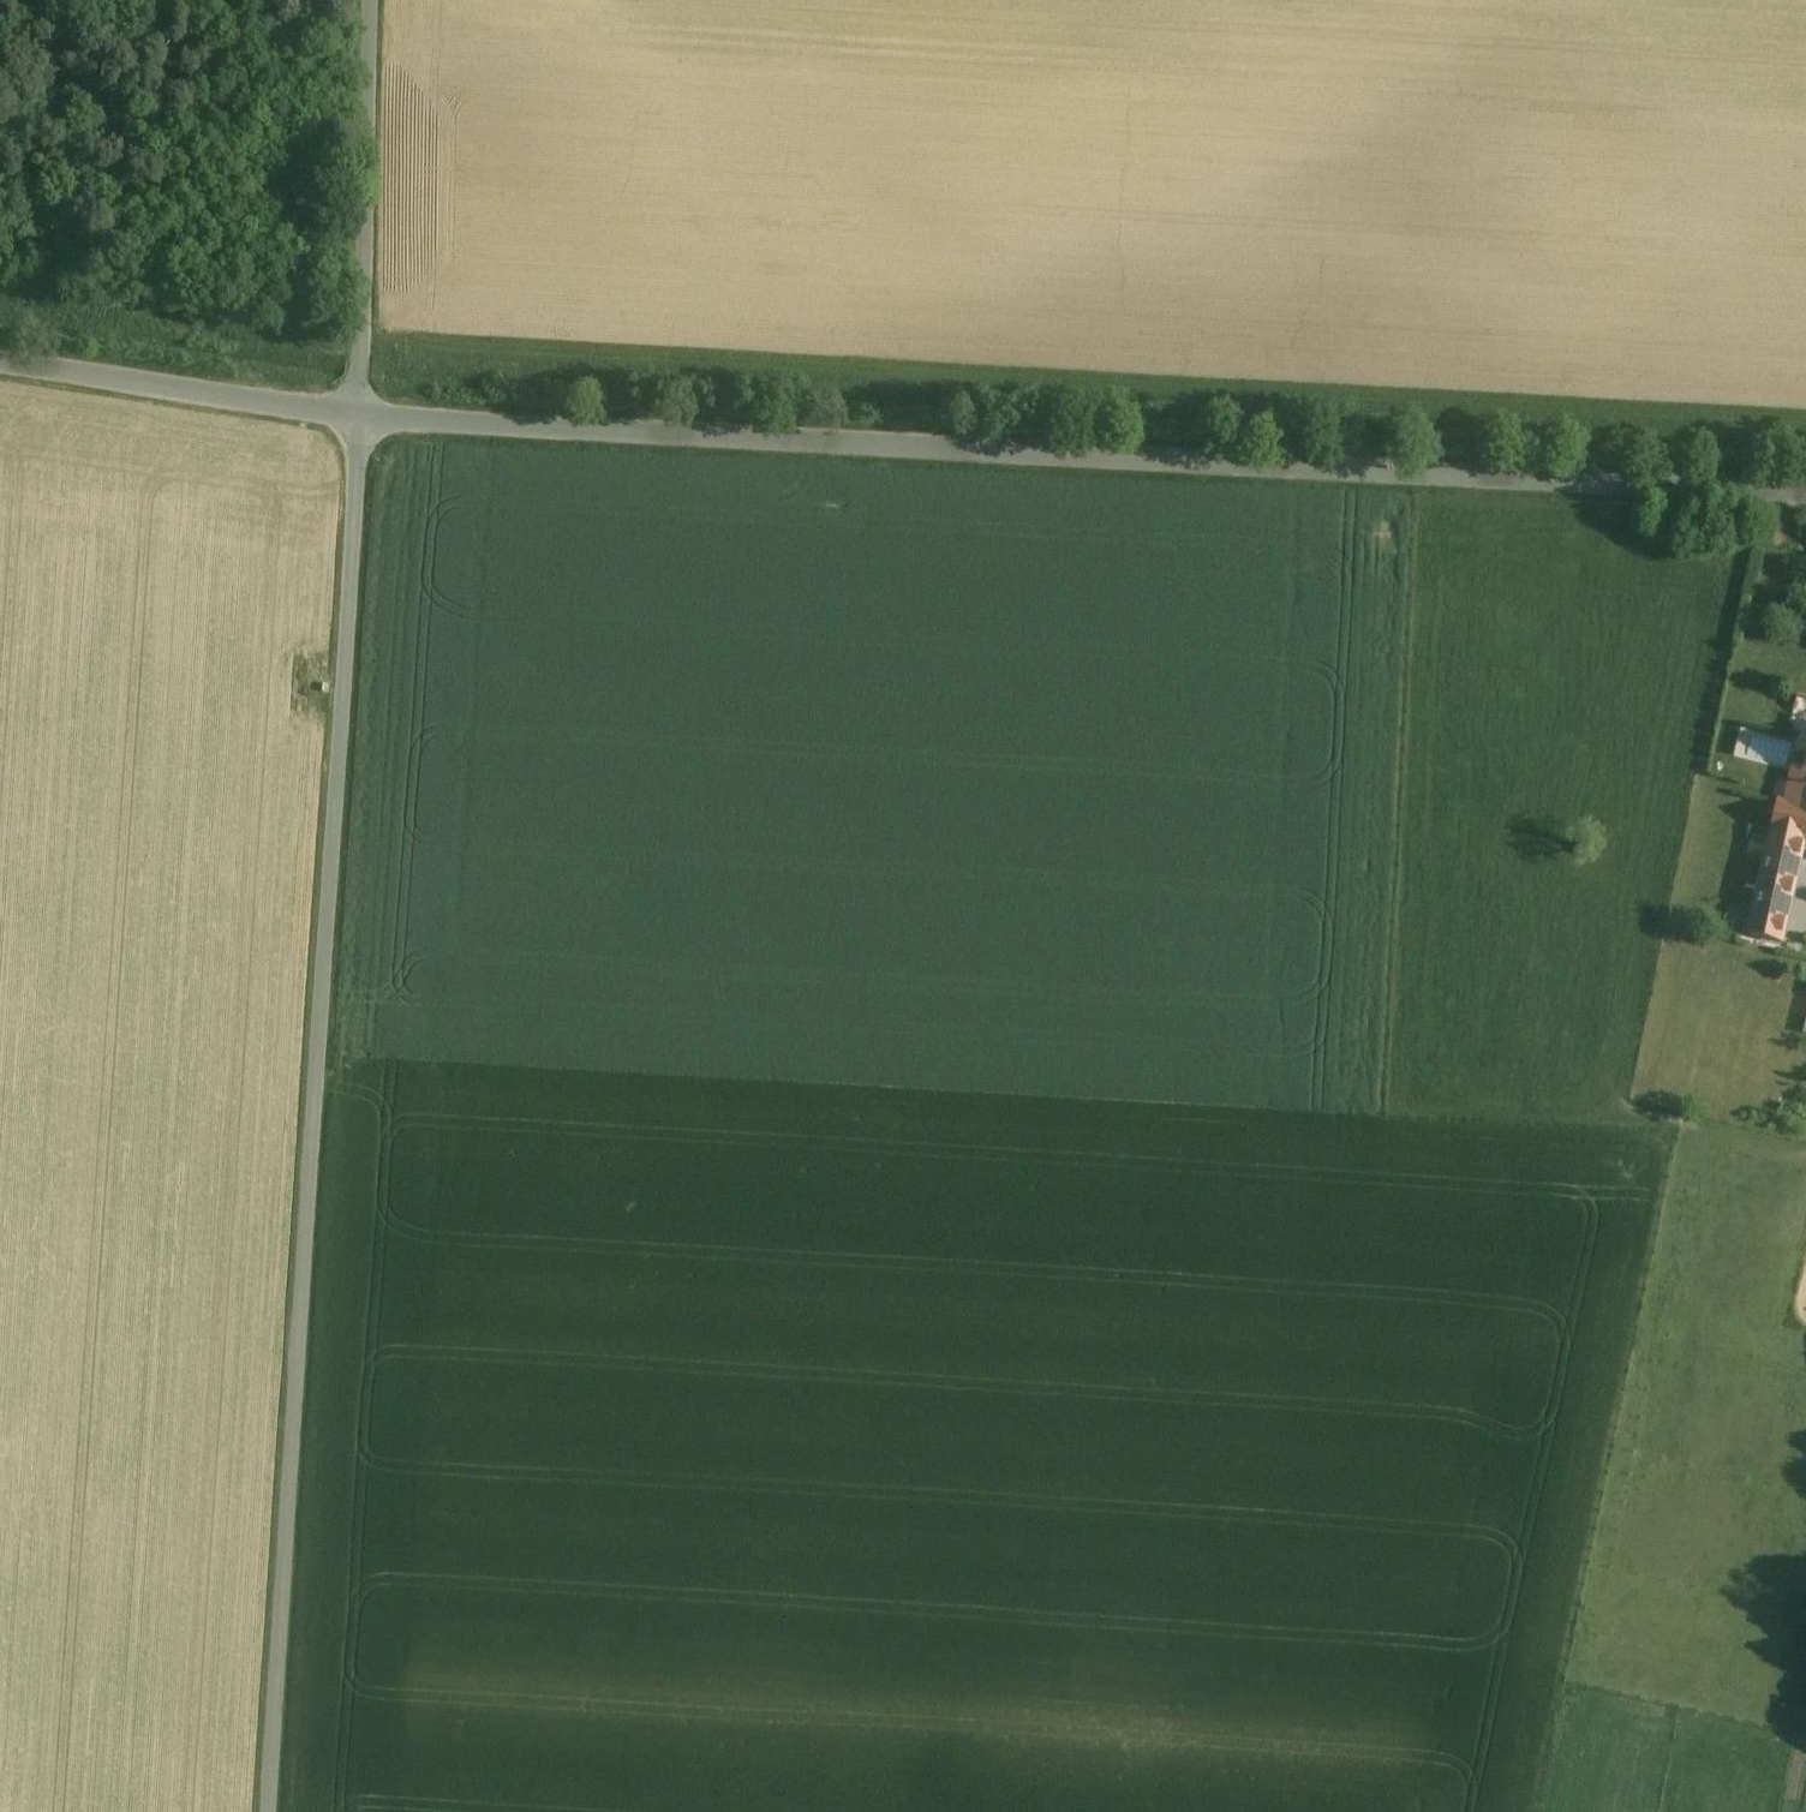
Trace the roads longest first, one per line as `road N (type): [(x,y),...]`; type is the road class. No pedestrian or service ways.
road 1 (unclassified): [(362,416),(1805,495)]
road 2 (unclassified): [(362,416),(270,1811)]
road 3 (unclassified): [(370,0),(362,416)]
road 4 (unclassified): [(0,362),(362,416)]

